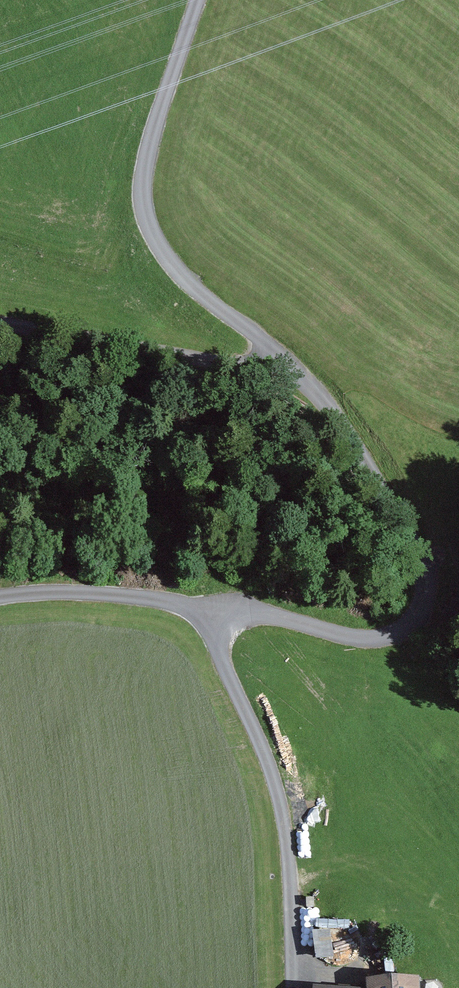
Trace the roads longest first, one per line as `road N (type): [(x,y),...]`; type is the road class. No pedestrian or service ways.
road 1 (unclassified): [(281,360),(352,439),(411,533),(426,565),(420,609),(392,637),(370,641),(252,612),(210,615)]
road 2 (unclassified): [(196,0),(149,148),(147,219),(186,281),(281,360)]
road 3 (unclassified): [(293,987),(282,806),(210,615)]
road 4 (unclassified): [(0,324),(233,366),(281,360)]
road 5 (unclassified): [(210,615),(119,594),(0,597)]

